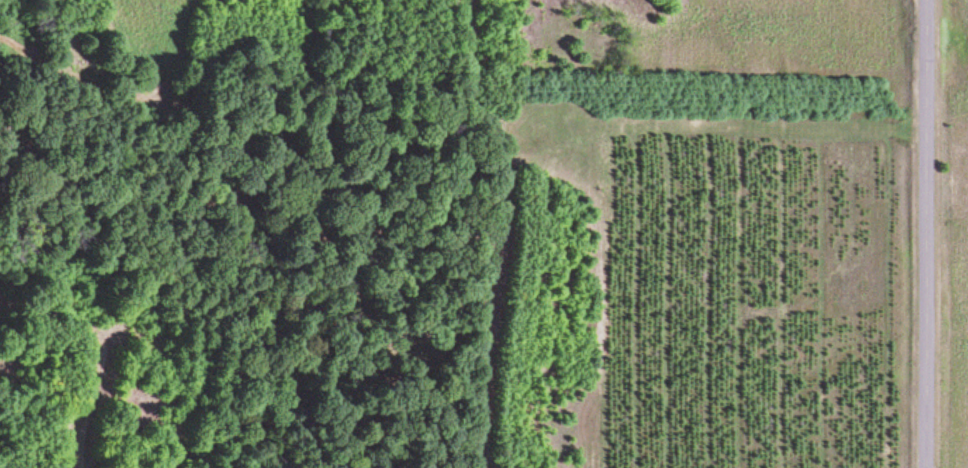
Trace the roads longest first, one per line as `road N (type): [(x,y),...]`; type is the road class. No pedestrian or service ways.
road 1 (tertiary): [(926,0),(924,467)]

